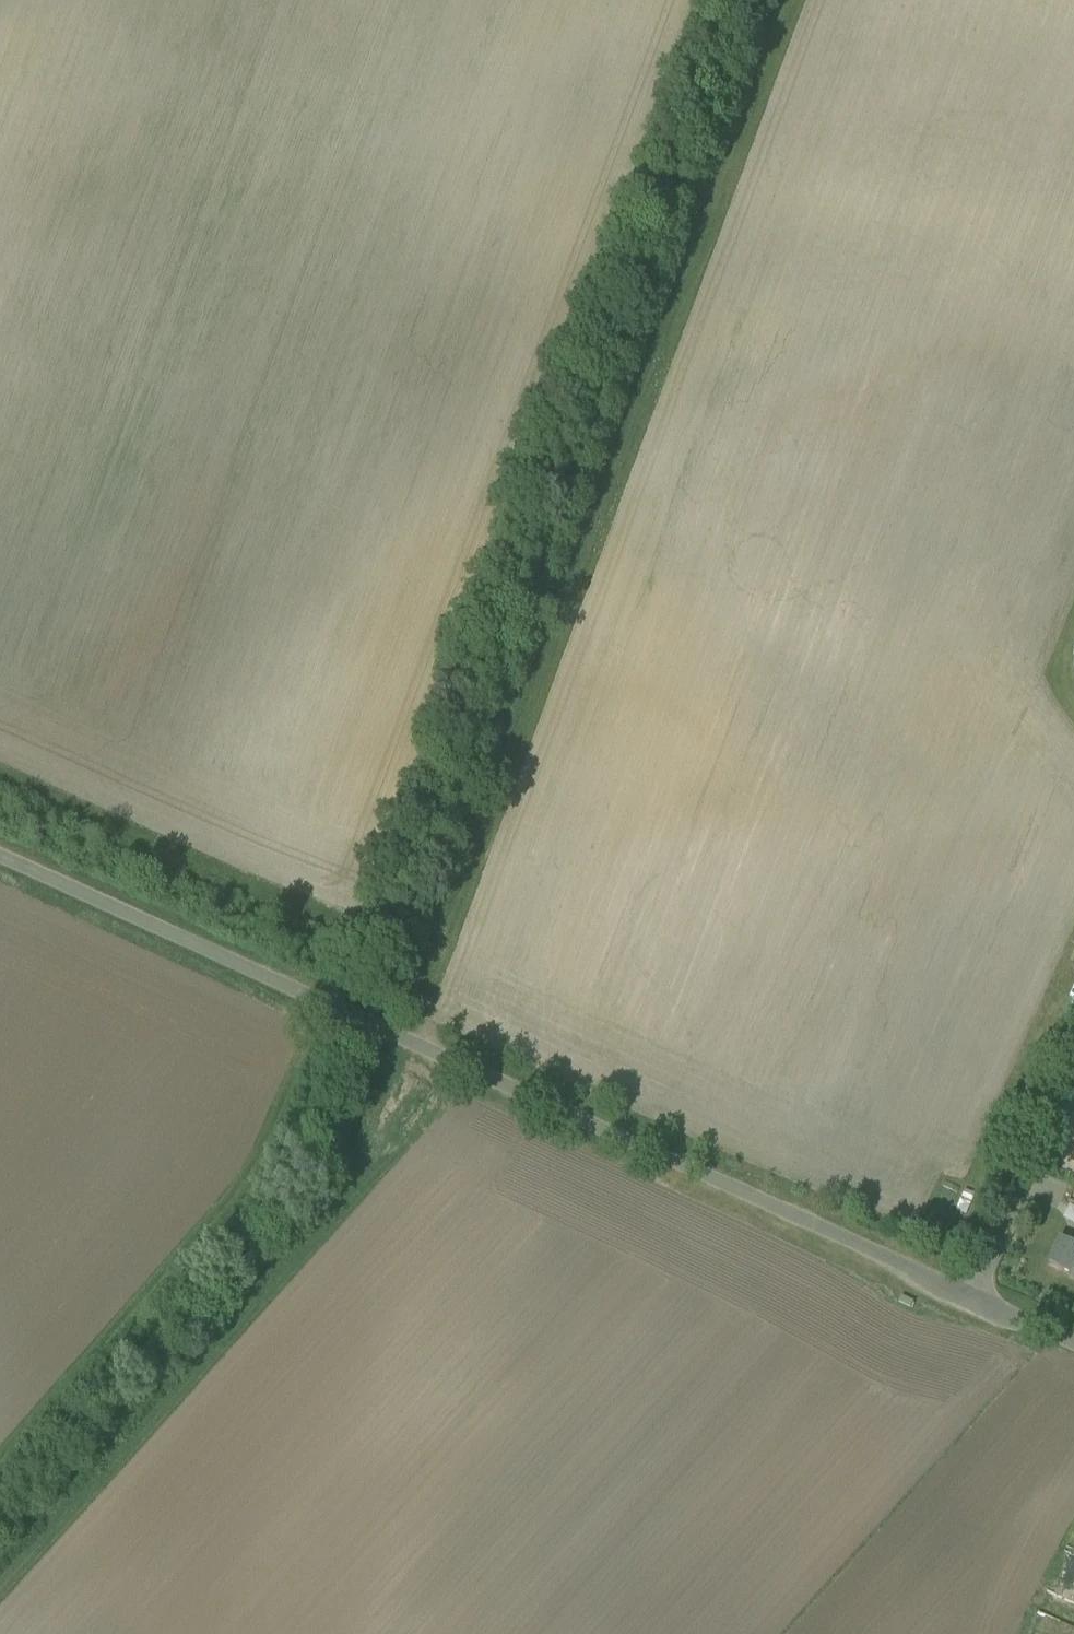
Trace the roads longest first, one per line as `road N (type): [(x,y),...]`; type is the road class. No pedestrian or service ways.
road 1 (unclassified): [(0,846),(1073,1341)]

